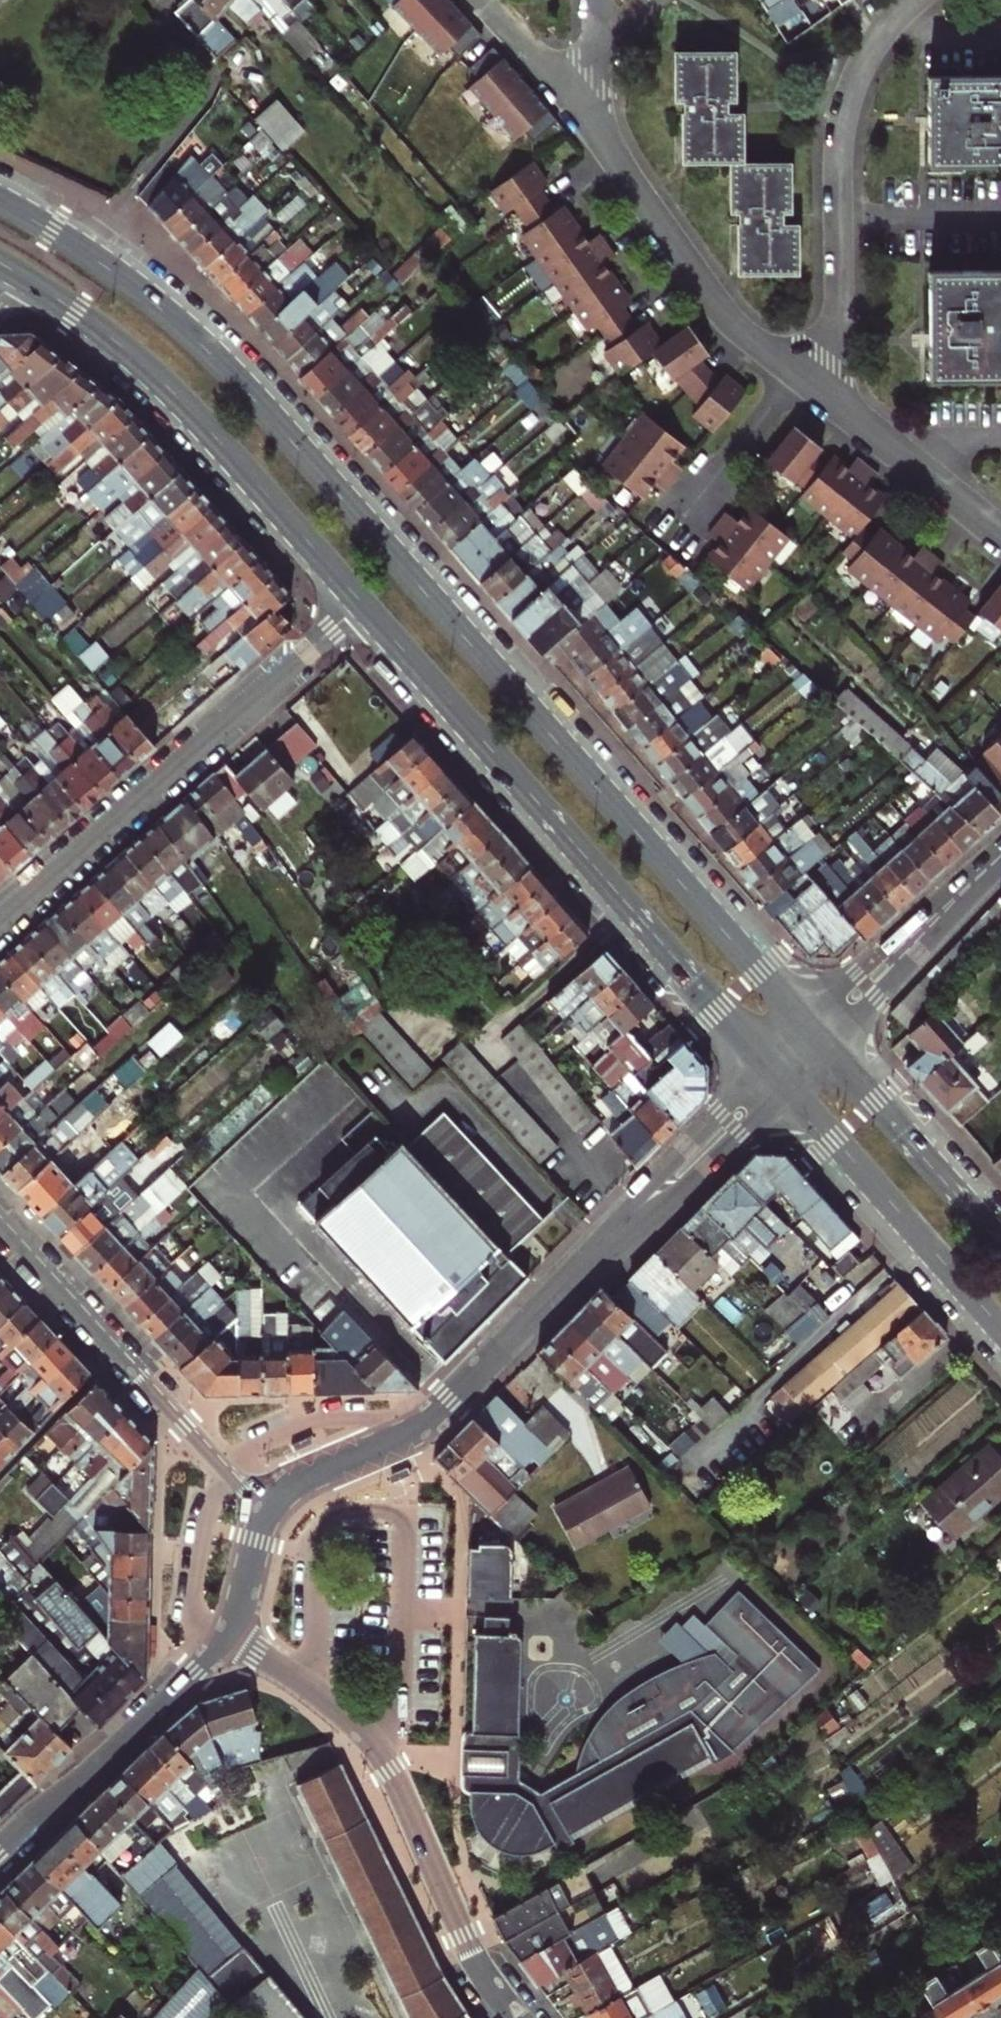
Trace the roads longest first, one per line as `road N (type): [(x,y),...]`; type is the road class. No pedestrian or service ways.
road 1 (primary): [(818,1031),(228,367),(147,294),(0,198)]
road 2 (tertiary): [(775,1074),(435,1422),(303,1481),(268,1511)]
road 3 (primary): [(362,604),(775,1074)]
road 4 (residential): [(228,1633),(313,1686),(378,1750),(475,1960),(517,2017)]
road 5 (residential): [(0,921),(362,604)]
road 6 (primary): [(17,273),(179,397),(362,604)]
road 7 (residential): [(830,399),(847,109),(875,41),(917,0)]
road 8 (residential): [(0,1226),(268,1511)]
road 9 (primary): [(775,1074),(1000,1328)]
road 10 (residential): [(601,129),(724,309),(800,376)]
road 11 (tertiary): [(228,1633),(144,1726),(0,1848)]
road 12 (primary): [(1000,1240),(818,1031)]
road 13 (tertiary): [(1000,859),(818,1031)]
road 14 (residential): [(830,399),(1000,532)]
road 15 (residential): [(694,517),(800,376)]
road 16 (residential): [(481,0),(601,129)]
road 17 (tertiary): [(268,1511),(228,1633)]

